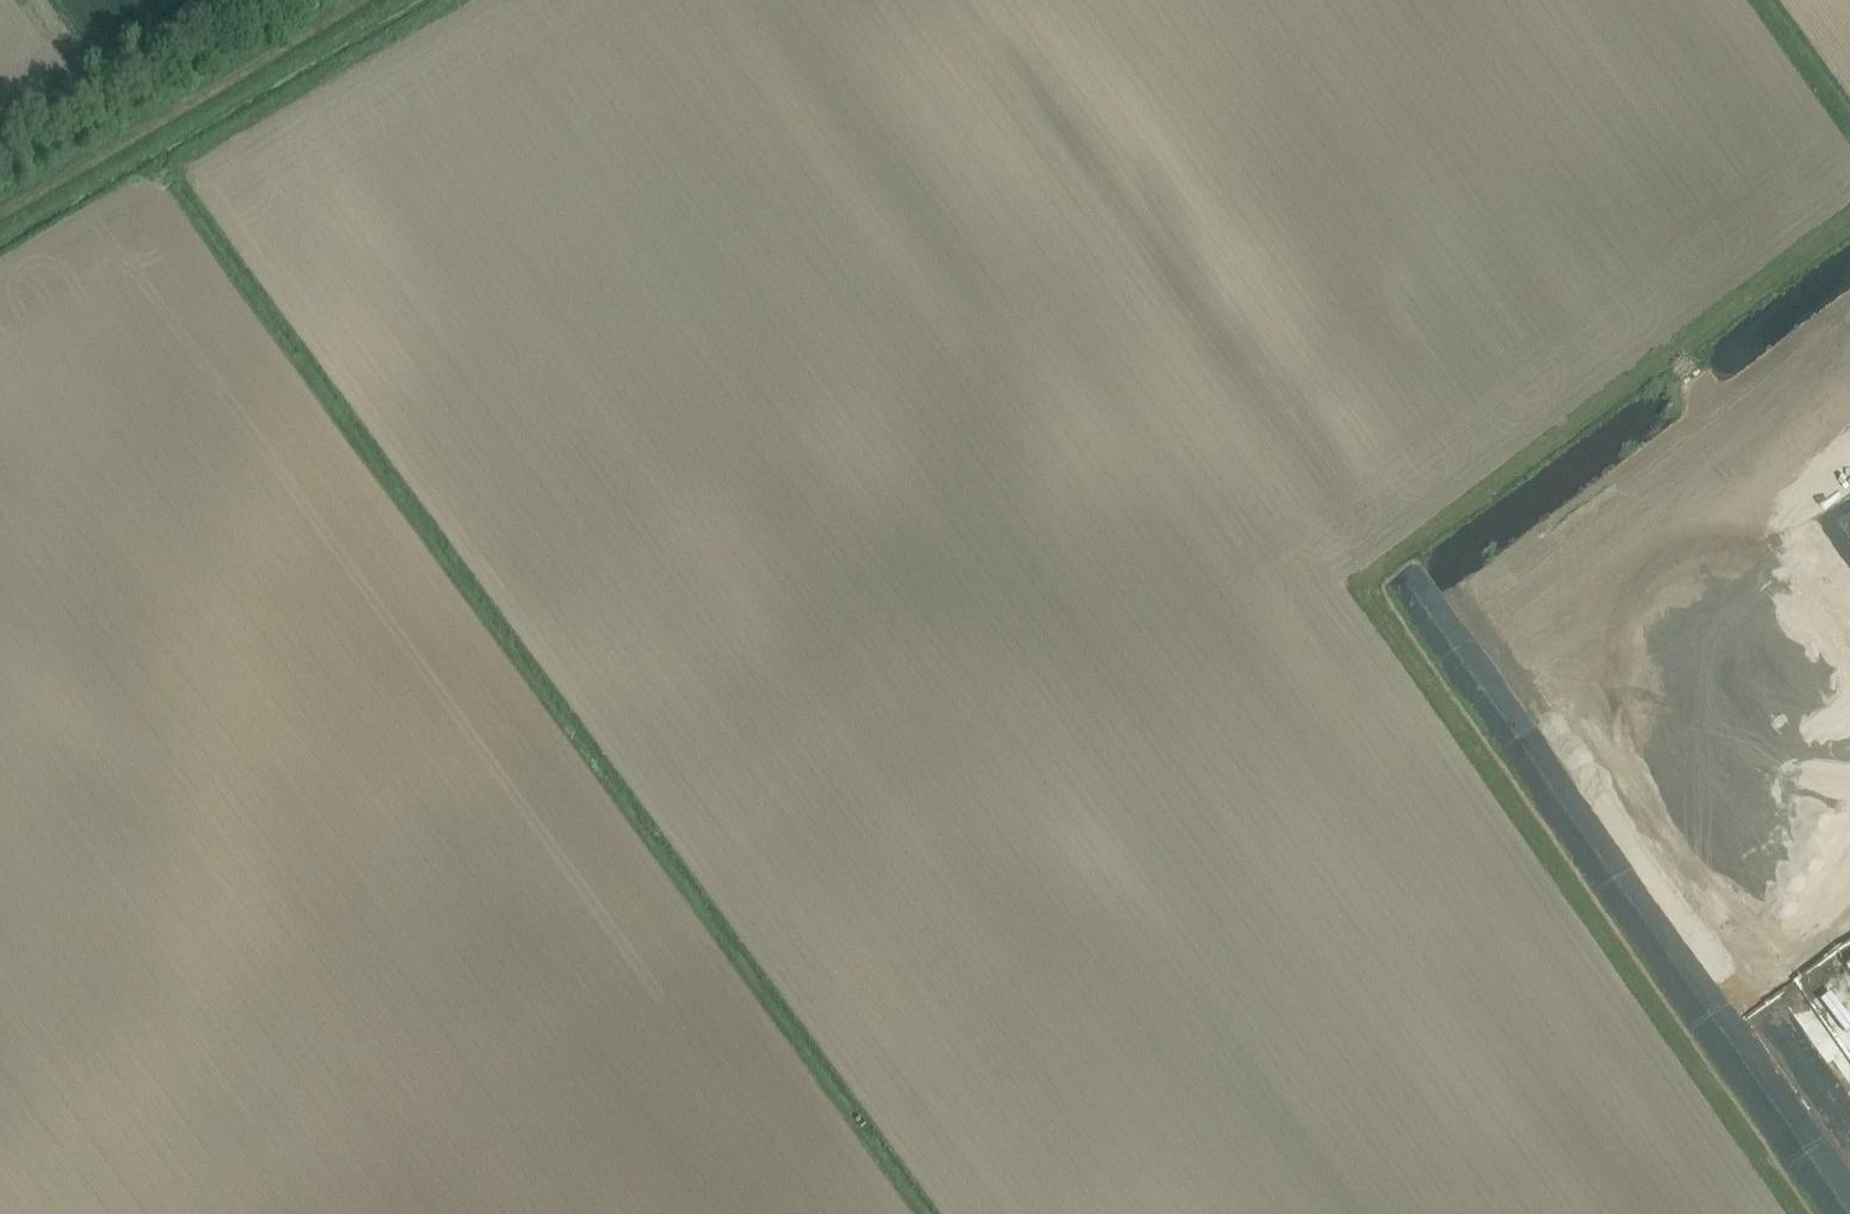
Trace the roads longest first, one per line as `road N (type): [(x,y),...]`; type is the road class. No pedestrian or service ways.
road 1 (track): [(388,0),(0,227)]

